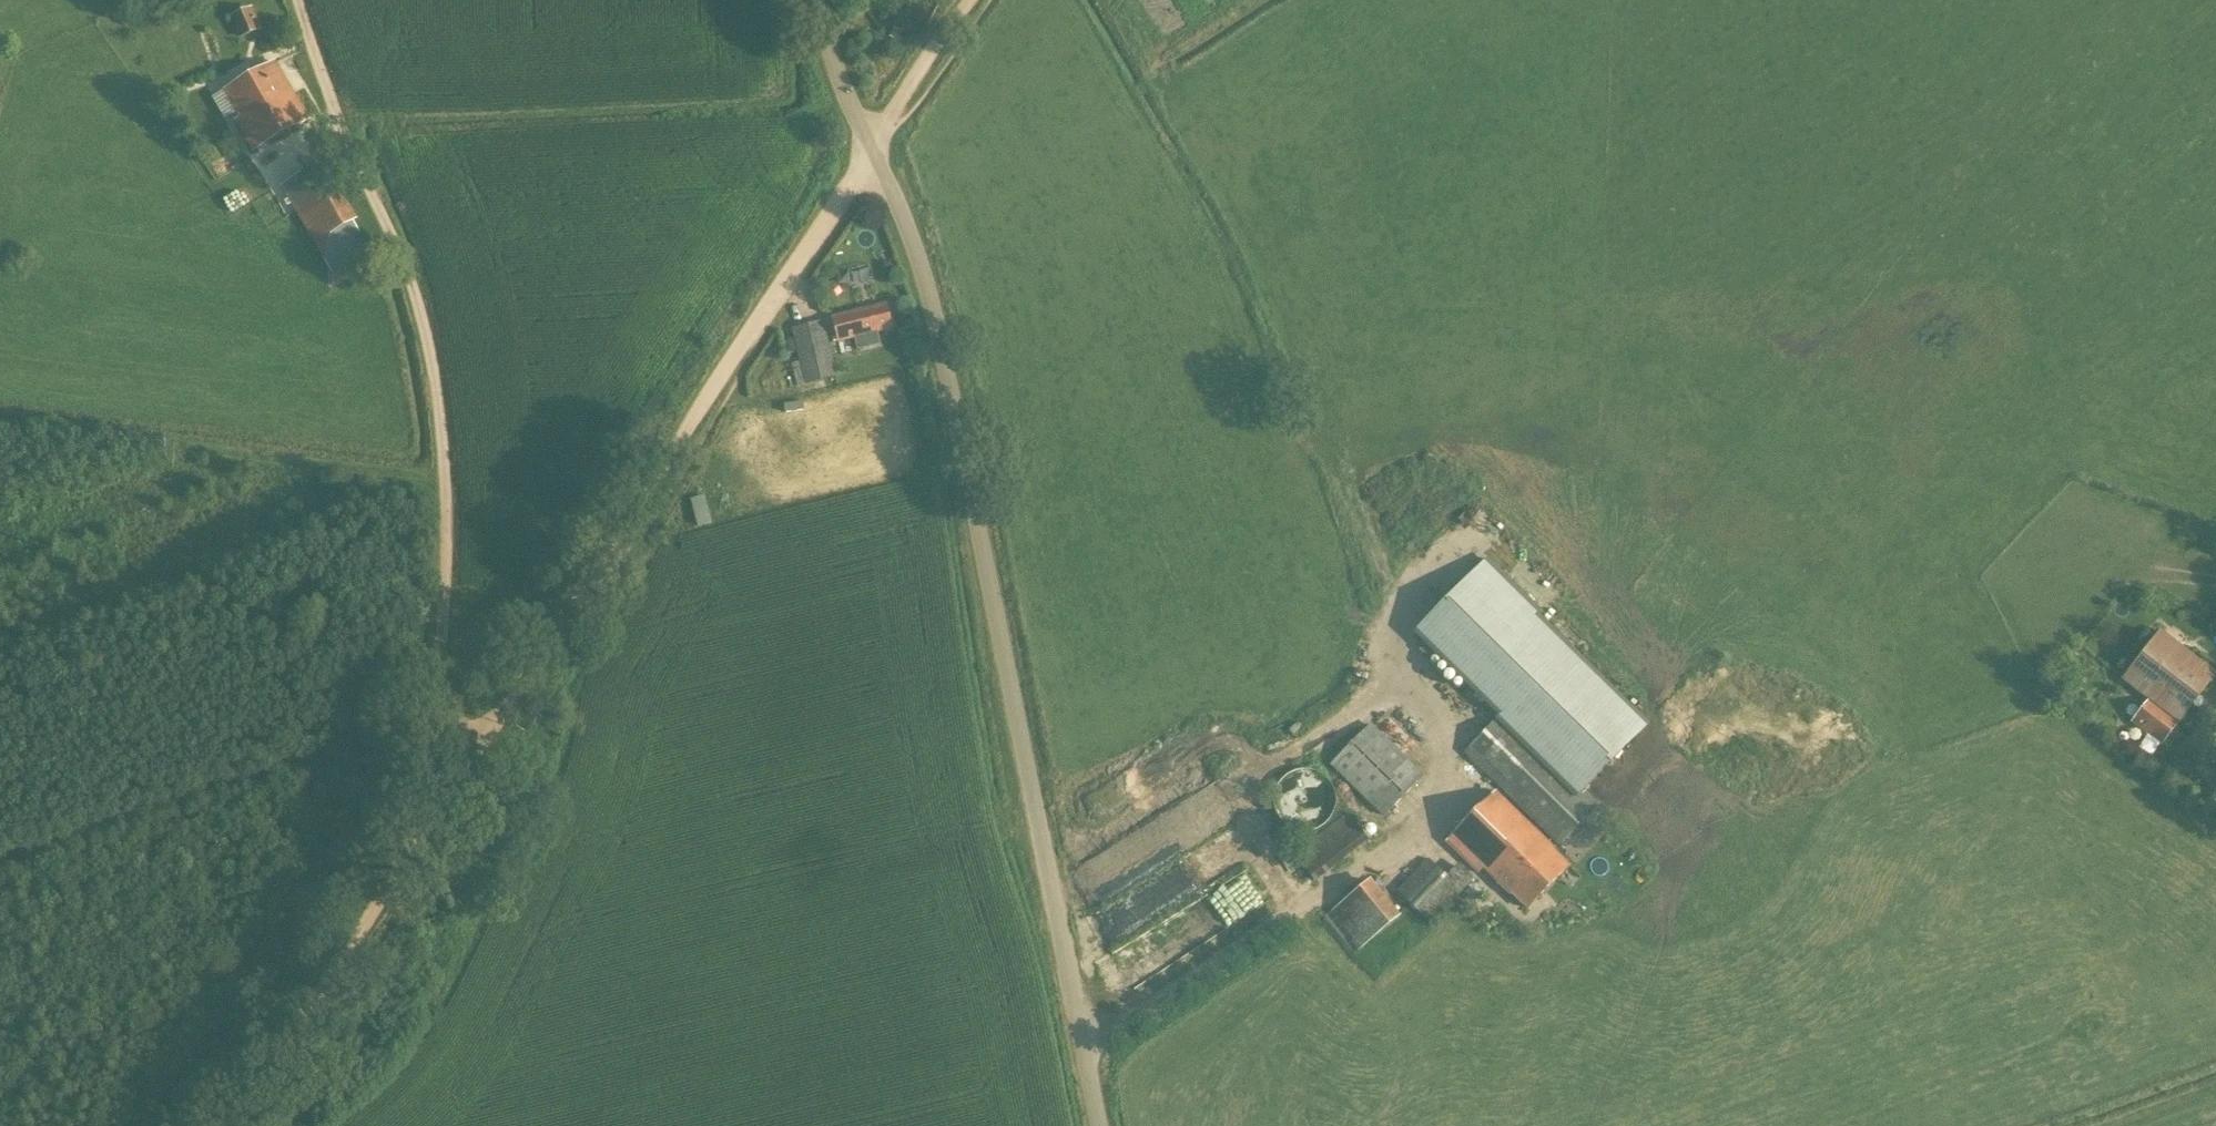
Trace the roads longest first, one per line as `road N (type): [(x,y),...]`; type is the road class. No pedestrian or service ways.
road 1 (unclassified): [(1101,1125),(937,320),(817,0)]
road 2 (track): [(965,0),(486,738)]
road 3 (track): [(486,738),(441,703),(445,498),(425,332),(297,0)]
road 4 (track): [(474,731),(293,760),(0,863)]
road 5 (track): [(486,738),(236,1125)]
road 6 (track): [(444,480),(0,425)]

